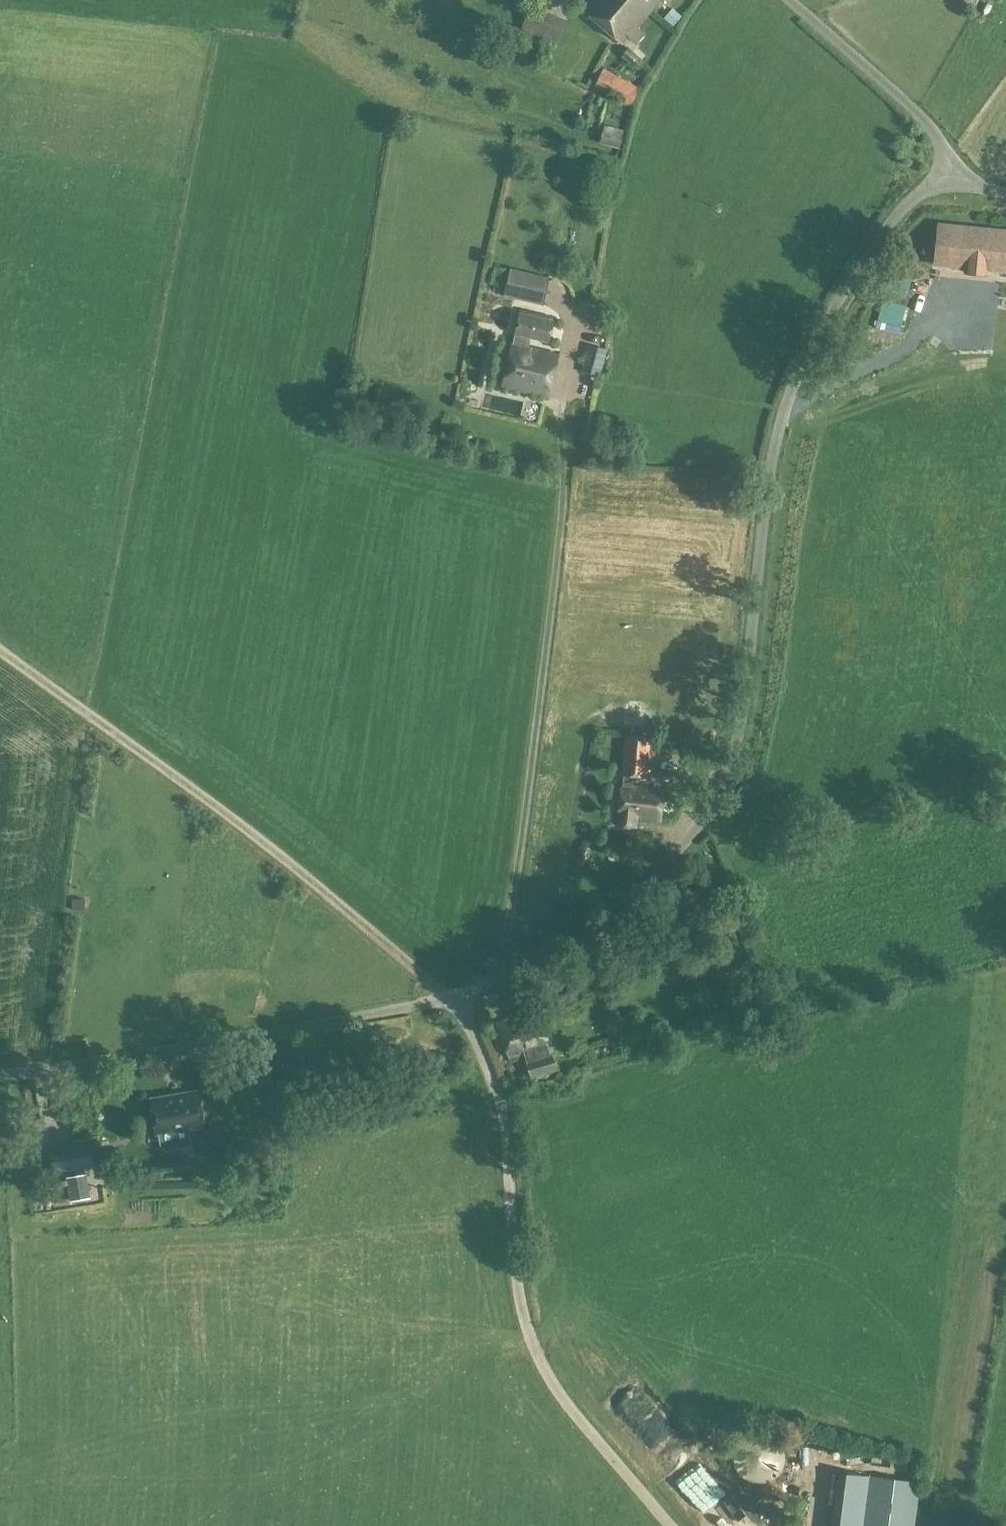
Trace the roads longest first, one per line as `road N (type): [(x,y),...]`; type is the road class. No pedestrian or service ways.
road 1 (unclassified): [(449,1000),(585,923),(706,806),(738,730),(751,570),(769,476),(822,338),(871,262),(948,176)]
road 2 (unclassified): [(670,1525),(567,1404),(538,1355),(516,1277),(501,1105),(477,1042),(449,1000)]
road 3 (unclassified): [(0,648),(260,838),(449,1000)]
road 4 (unclassified): [(0,1077),(449,1000)]
road 5 (unclassified): [(948,176),(944,141),(924,110),(786,0)]

